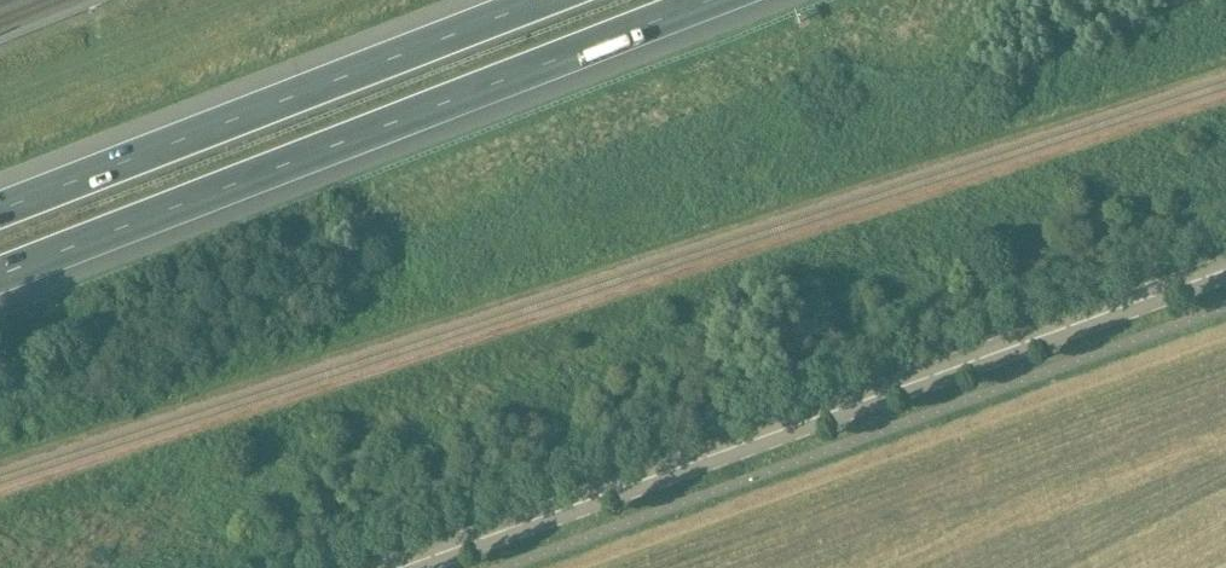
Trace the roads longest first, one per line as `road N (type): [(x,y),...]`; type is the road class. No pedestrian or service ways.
road 1 (secondary): [(419,567),(1225,277)]
road 2 (motorway): [(0,275),(711,0)]
road 3 (motorway): [(543,0),(0,210)]

